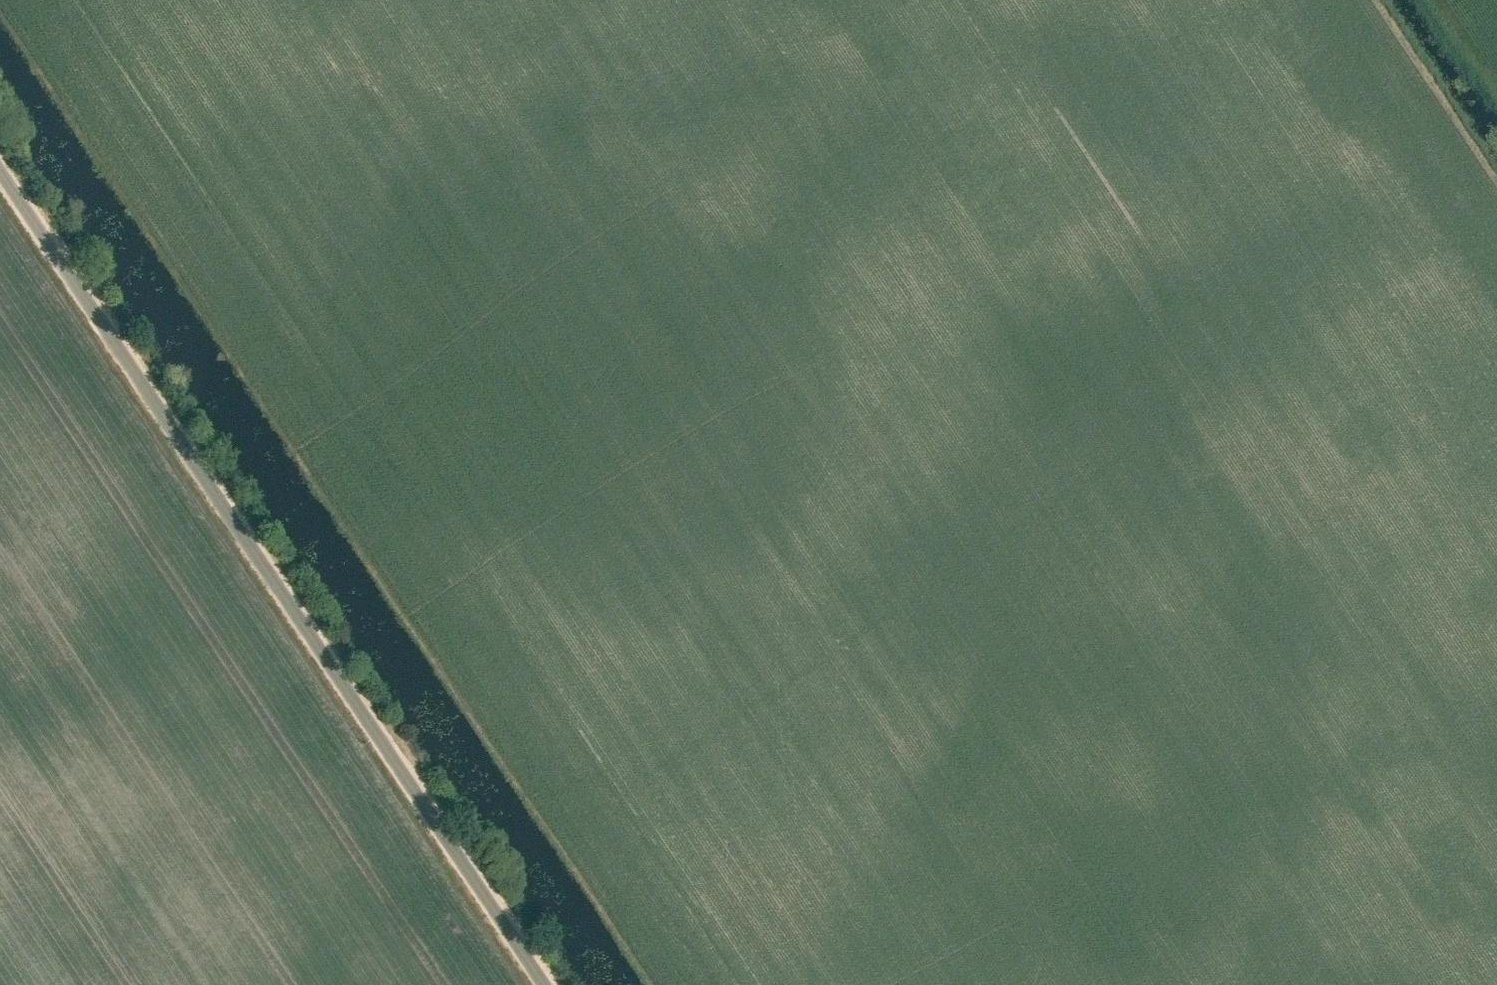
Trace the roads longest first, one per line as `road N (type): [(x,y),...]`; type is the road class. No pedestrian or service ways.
road 1 (unclassified): [(544,984),(0,173)]

